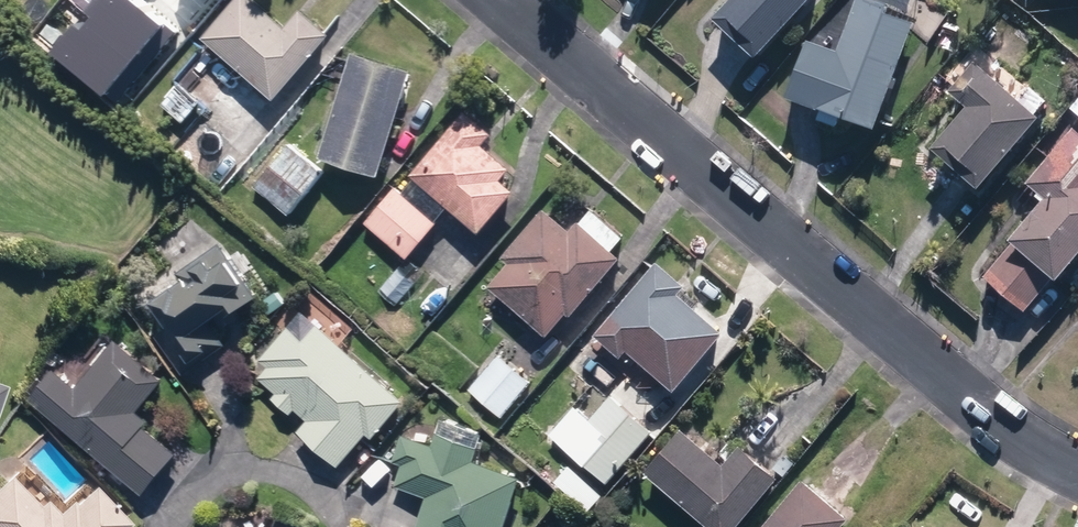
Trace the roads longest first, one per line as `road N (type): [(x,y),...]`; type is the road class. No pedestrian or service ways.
road 1 (residential): [(1077,476),(974,402),(499,0)]

